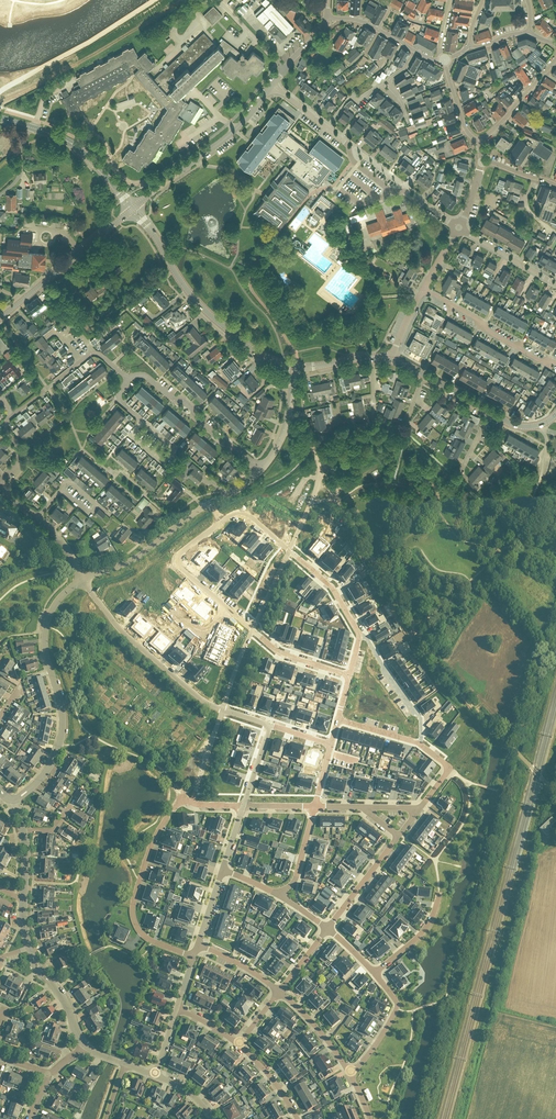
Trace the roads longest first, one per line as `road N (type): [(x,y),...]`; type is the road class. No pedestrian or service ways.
road 1 (unclassified): [(555,796),(434,664),(310,443),(285,428)]
road 2 (residential): [(349,676),(278,653),(175,560),(238,512),(289,552)]
road 3 (residential): [(11,805),(57,754),(61,715),(45,627),(55,605),(83,580)]
road 4 (residential): [(83,580),(119,630),(206,704),(270,726)]
road 5 (residential): [(458,228),(408,192),(391,191),(272,85)]
road 6 (residential): [(83,580),(138,556),(262,468)]
road 7 (residential): [(193,957),(144,937),(132,908),(156,835),(182,797)]
road 8 (residential): [(133,208),(222,141),(272,85)]
road 9 (tertiary): [(249,346),(195,301),(133,208)]
road 10 (residential): [(0,482),(16,452),(4,423),(93,351)]
road 11 (residential): [(420,808),(450,769),(414,742),(337,720)]
road 12 (secondary): [(0,318),(133,208)]
road 13 (residential): [(262,468),(146,376),(129,379)]
road 14 (residential): [(555,362),(539,361),(423,288)]
road 15 (residential): [(289,552),(337,594),(358,632),(349,676)]
road 16 (residential): [(77,697),(166,773),(182,797)]
road 17 (secondary): [(133,208),(82,151),(32,128)]
road 18 (residential): [(374,973),(396,1008),(349,1074)]
road 19 (residential): [(83,580),(49,530),(0,494)]

